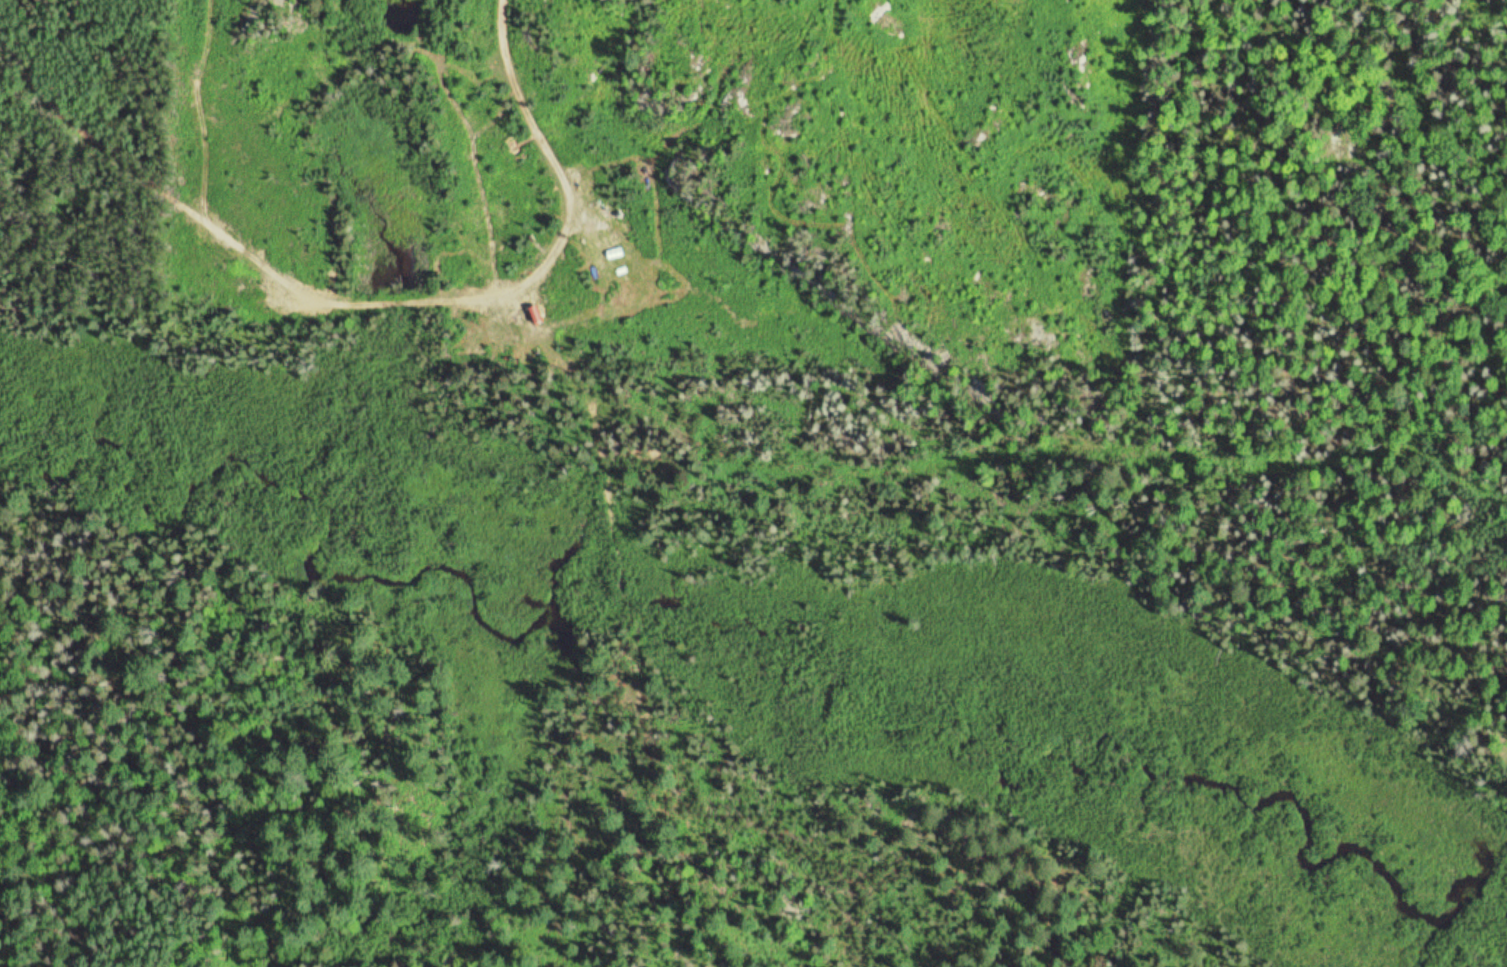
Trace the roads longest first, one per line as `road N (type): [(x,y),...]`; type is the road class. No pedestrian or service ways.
road 1 (residential): [(564,234),(514,288),(356,308),(268,270),(132,165),(45,91),(0,13)]
road 2 (residential): [(499,0),(510,83),(556,147),(564,234)]

